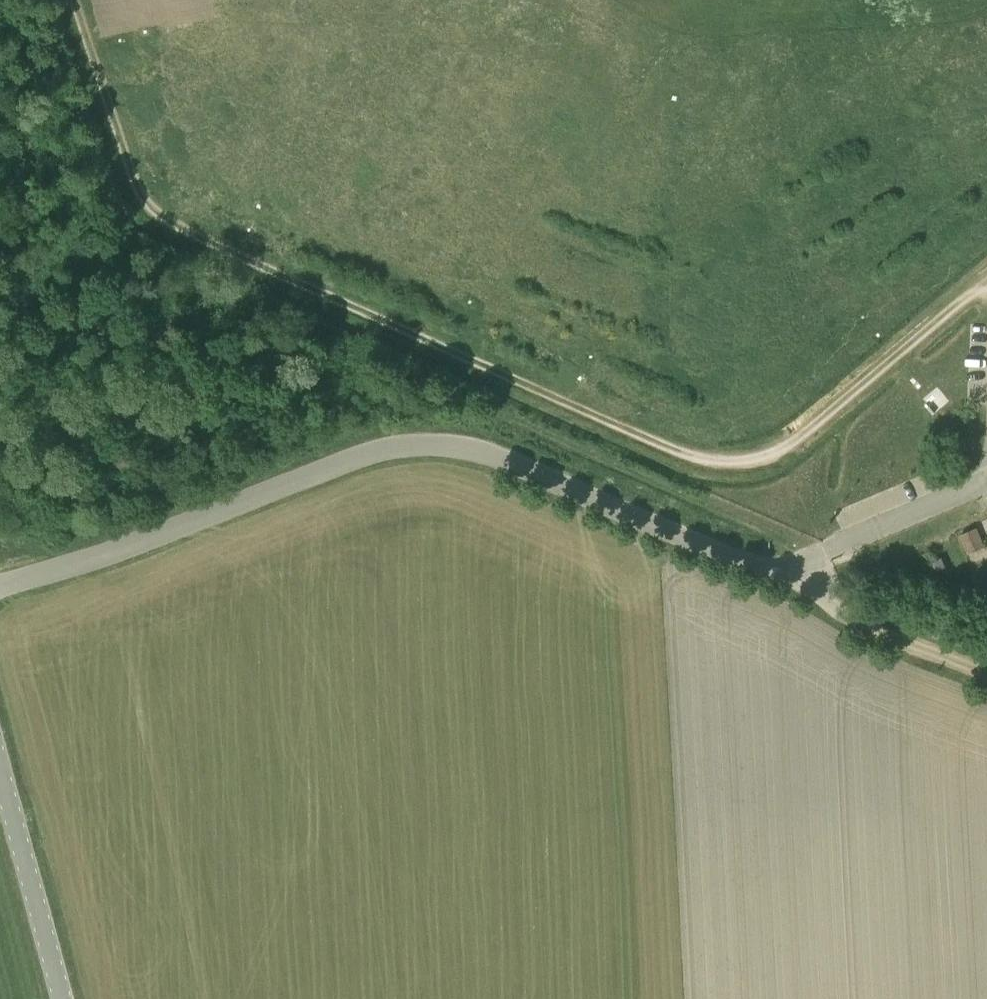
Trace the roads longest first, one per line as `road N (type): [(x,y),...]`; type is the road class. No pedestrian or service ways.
road 1 (track): [(986,285),(777,454),(723,463),(612,425),(170,217),(127,164),(77,0)]
road 2 (unclassified): [(0,588),(377,453),(423,446),(497,456),(775,575)]
road 3 (unclassified): [(62,998),(0,772)]
road 4 (track): [(775,575),(833,613),(986,673)]

